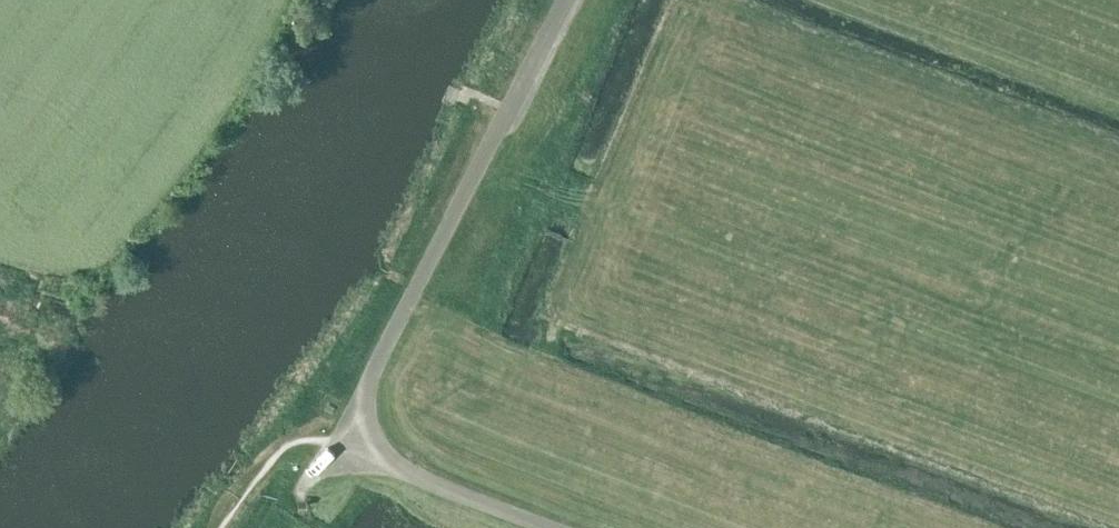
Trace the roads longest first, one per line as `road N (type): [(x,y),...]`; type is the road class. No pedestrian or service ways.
road 1 (unclassified): [(541,527),(384,469),(360,438),(368,388),(567,0)]

